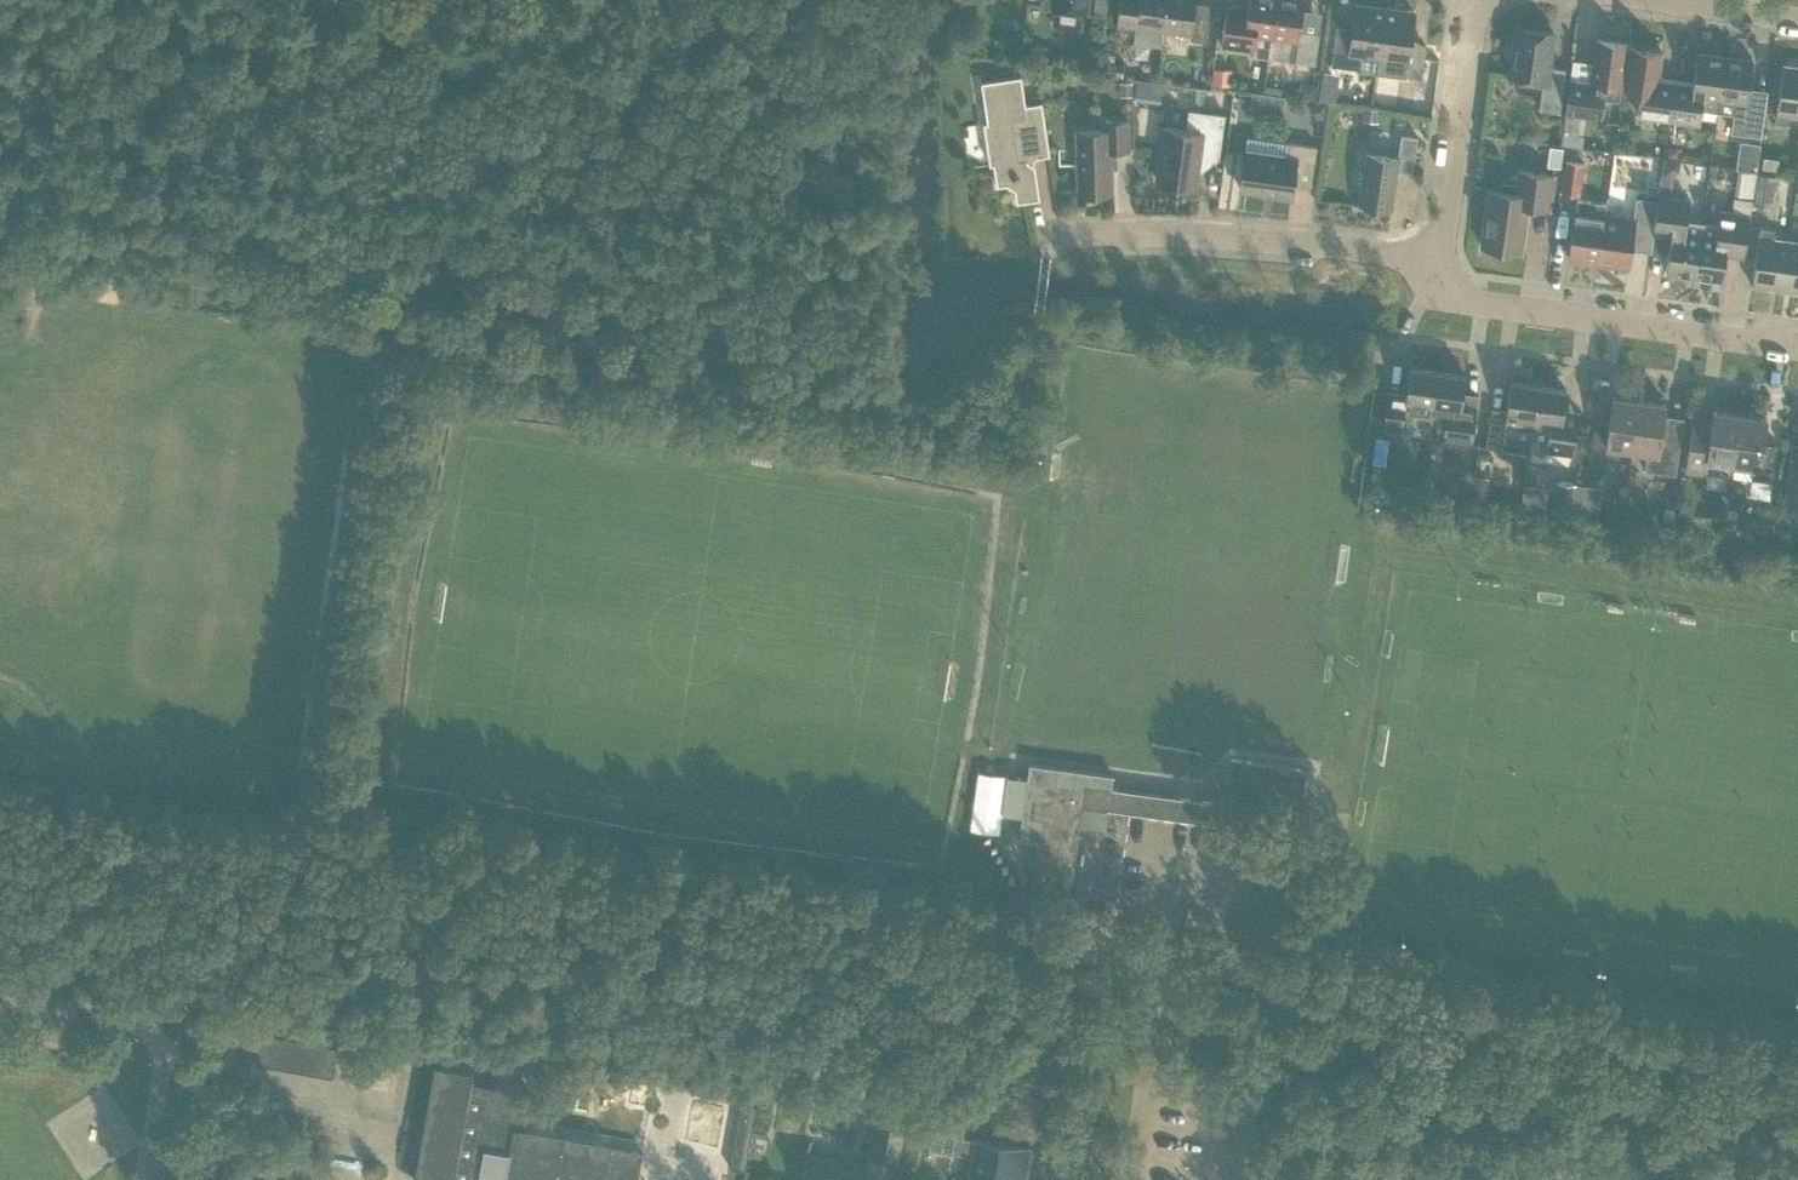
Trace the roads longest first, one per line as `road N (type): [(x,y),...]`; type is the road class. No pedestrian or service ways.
road 1 (residential): [(1048,238),(1199,234),(1438,259)]
road 2 (residential): [(1438,259),(1475,300),(1797,347)]
road 3 (unclassified): [(143,1179),(163,1057),(153,1034),(125,1018),(0,998)]
road 4 (residential): [(1438,259),(1476,0)]
road 5 (residential): [(1135,1179),(1172,964)]
road 6 (residential): [(1797,21),(1649,0)]

